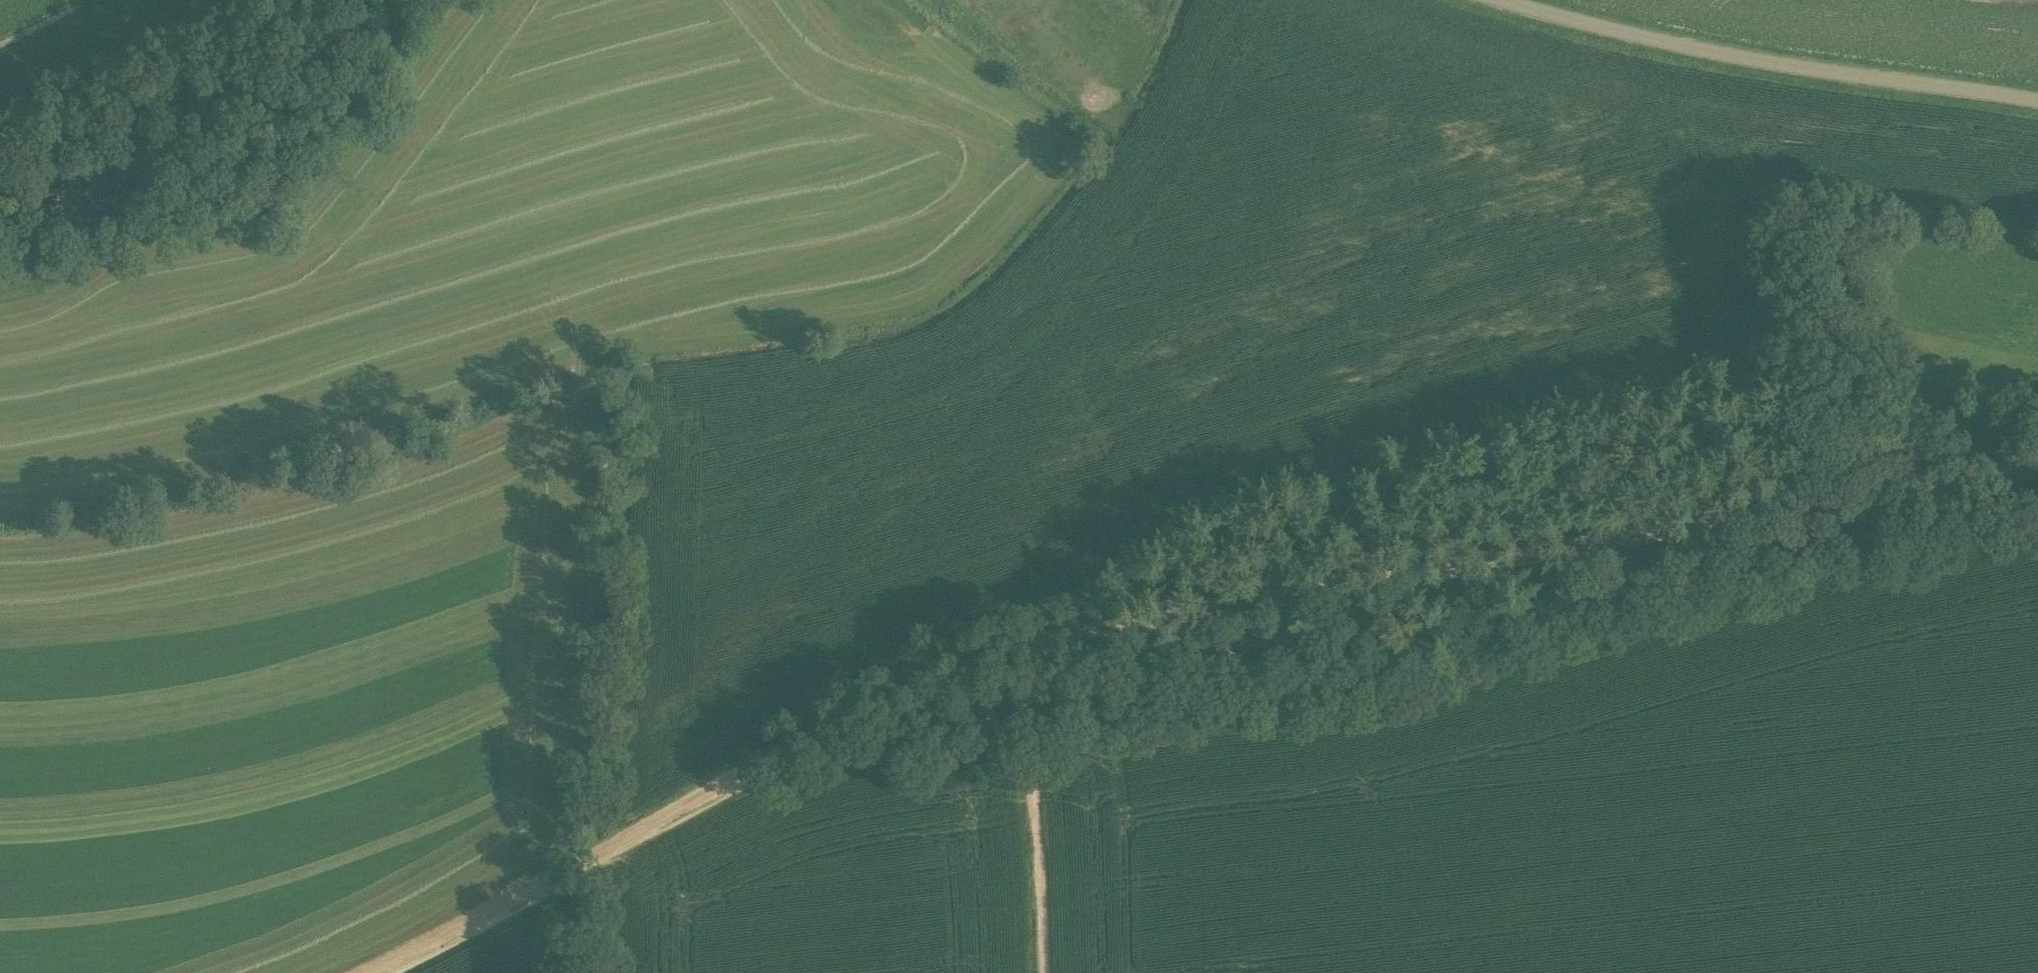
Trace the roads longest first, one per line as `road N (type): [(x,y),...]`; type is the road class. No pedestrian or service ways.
road 1 (track): [(966,667),(1111,628),(2037,468)]
road 2 (track): [(368,972),(966,667)]
road 3 (unclassified): [(2037,101),(1800,71),(1507,0)]
road 4 (track): [(1042,972),(1036,829),(1022,773),(966,667)]

